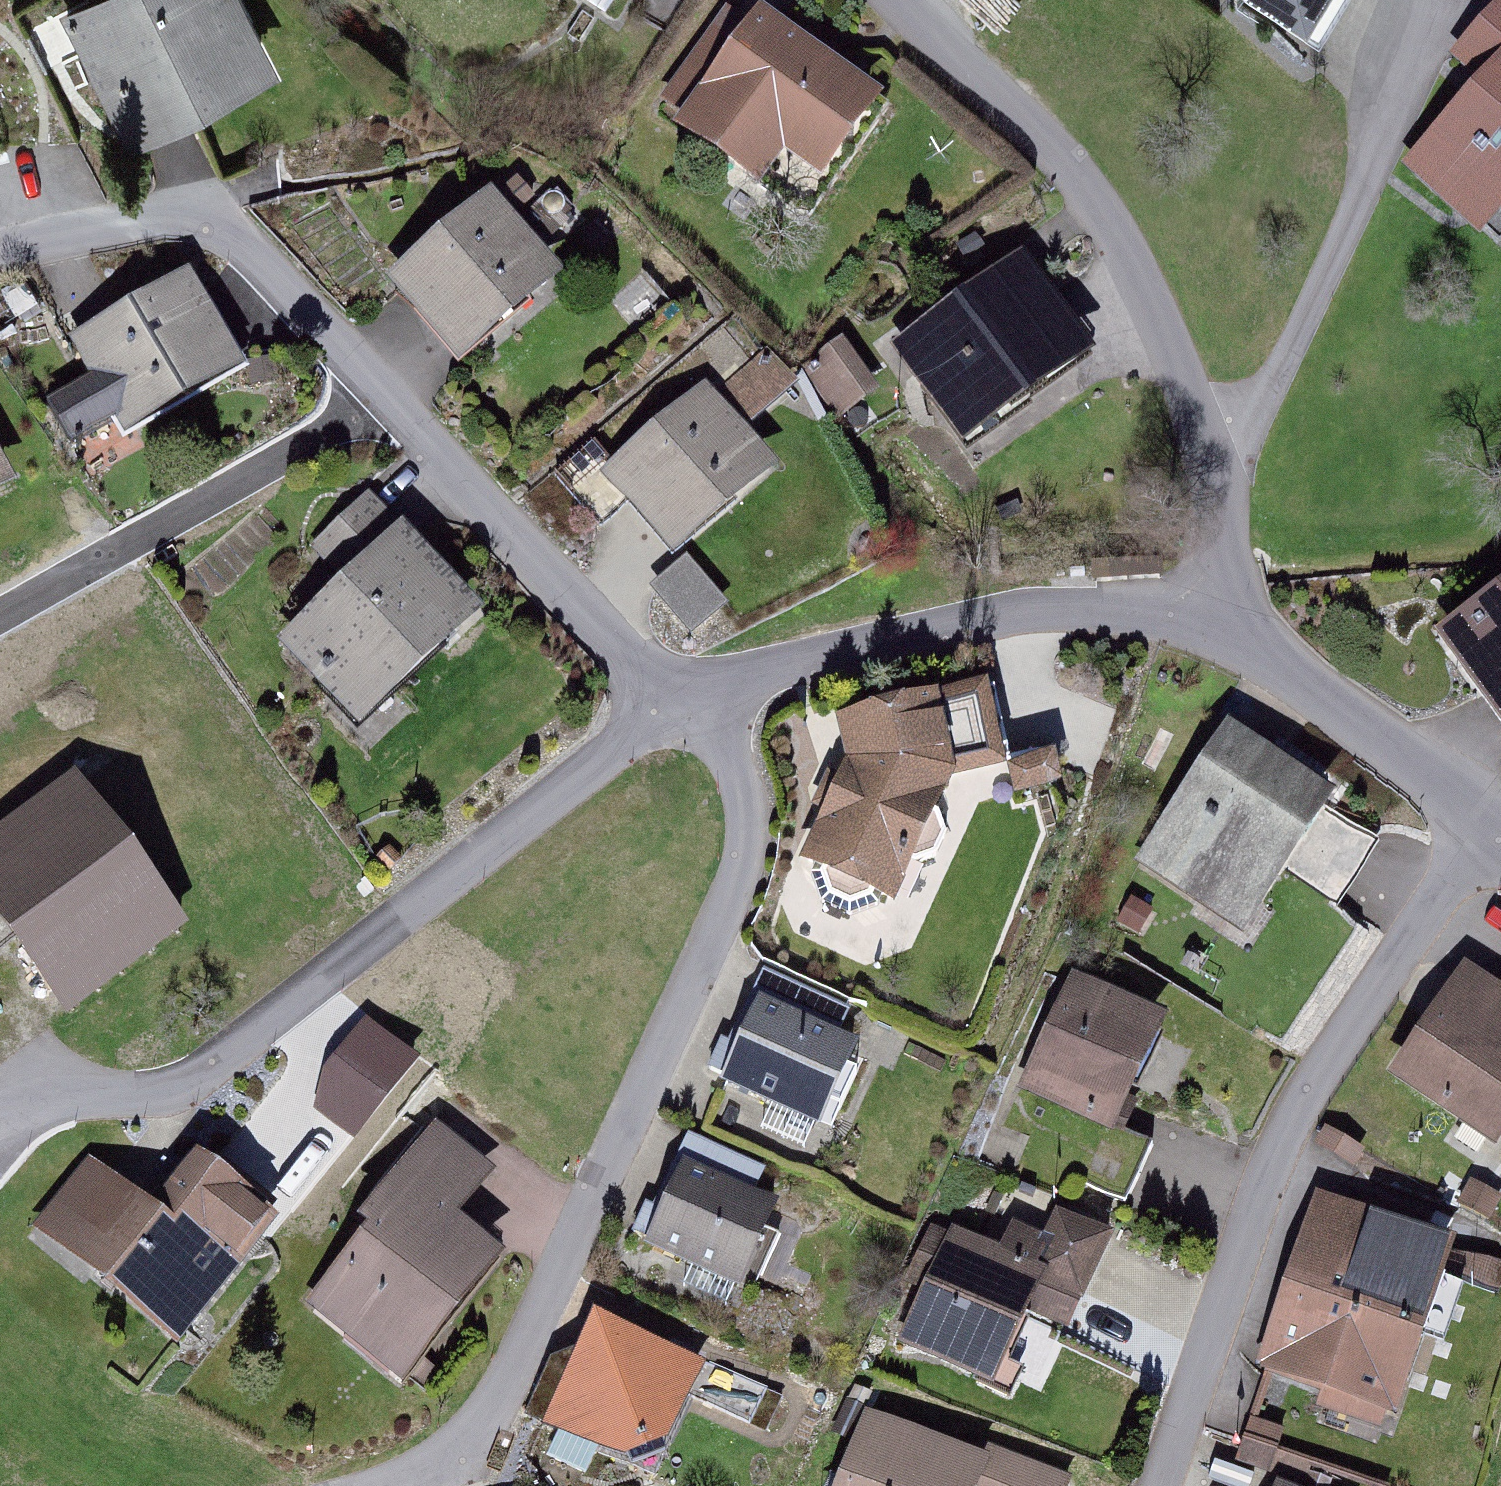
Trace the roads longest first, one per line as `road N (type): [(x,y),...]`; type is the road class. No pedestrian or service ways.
road 1 (residential): [(380,1485),(458,1460),(556,1295),(757,870),(762,759),(703,688)]
road 2 (residential): [(703,688),(194,1079),(0,1109)]
road 3 (residential): [(1491,800),(1271,1161),(1157,1485)]
road 4 (residential): [(1241,592),(996,601),(703,688)]
road 5 (residential): [(1209,439),(1163,319),(1079,177),(896,0)]
road 6 (residential): [(1438,0),(1271,381),(1209,439)]
road 7 (residential): [(404,390),(258,231),(179,197),(0,234)]
road 8 (residential): [(0,616),(404,390)]
road 9 (residential): [(703,688),(635,643),(404,390)]
road 10 (residential): [(1491,800),(1241,592)]
road 11 (residential): [(1241,592),(1209,439)]

